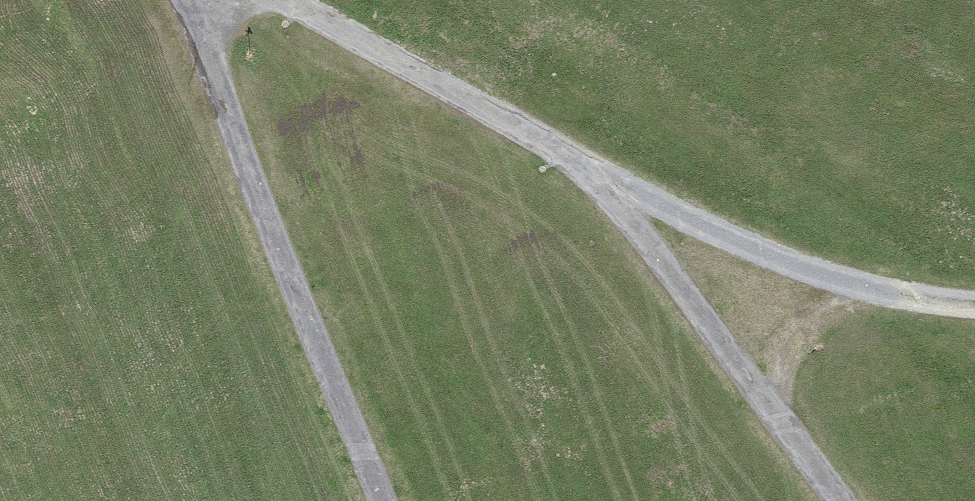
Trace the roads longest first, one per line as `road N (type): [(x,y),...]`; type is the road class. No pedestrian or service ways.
road 1 (track): [(283,0),(551,151),(603,191),(837,500)]
road 2 (track): [(385,500),(192,0)]
road 3 (track): [(603,191),(754,262),(874,293),(974,303)]

